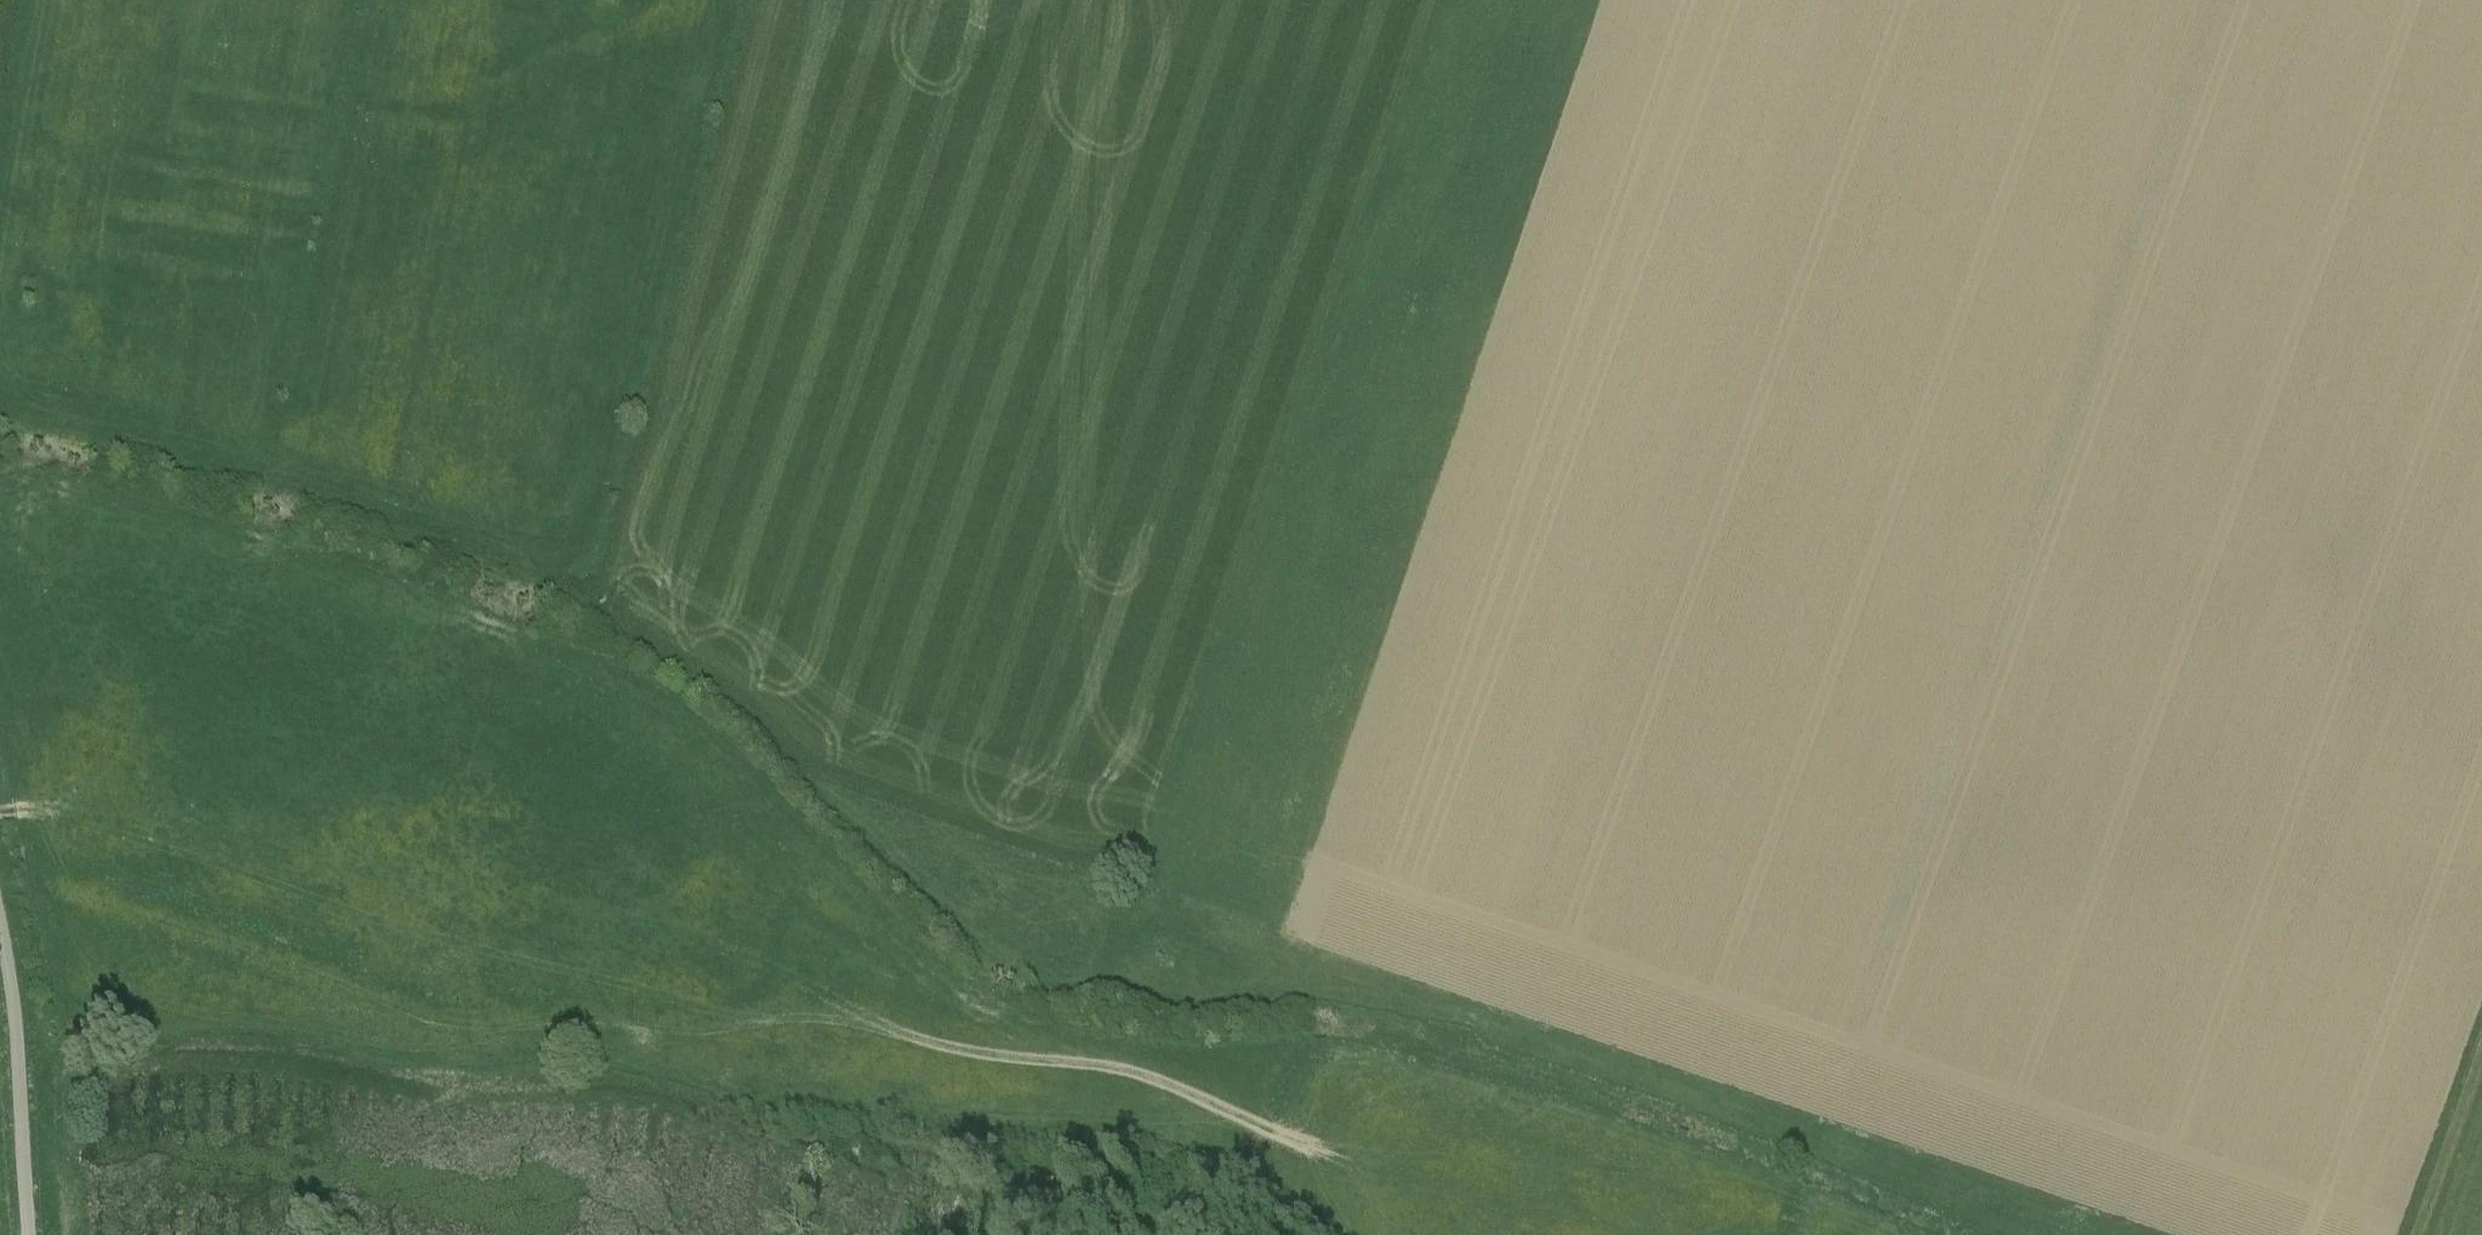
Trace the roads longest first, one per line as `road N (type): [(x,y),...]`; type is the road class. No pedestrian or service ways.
road 1 (unclassified): [(29,1234),(0,934)]
road 2 (track): [(2417,1234),(2481,1060)]

